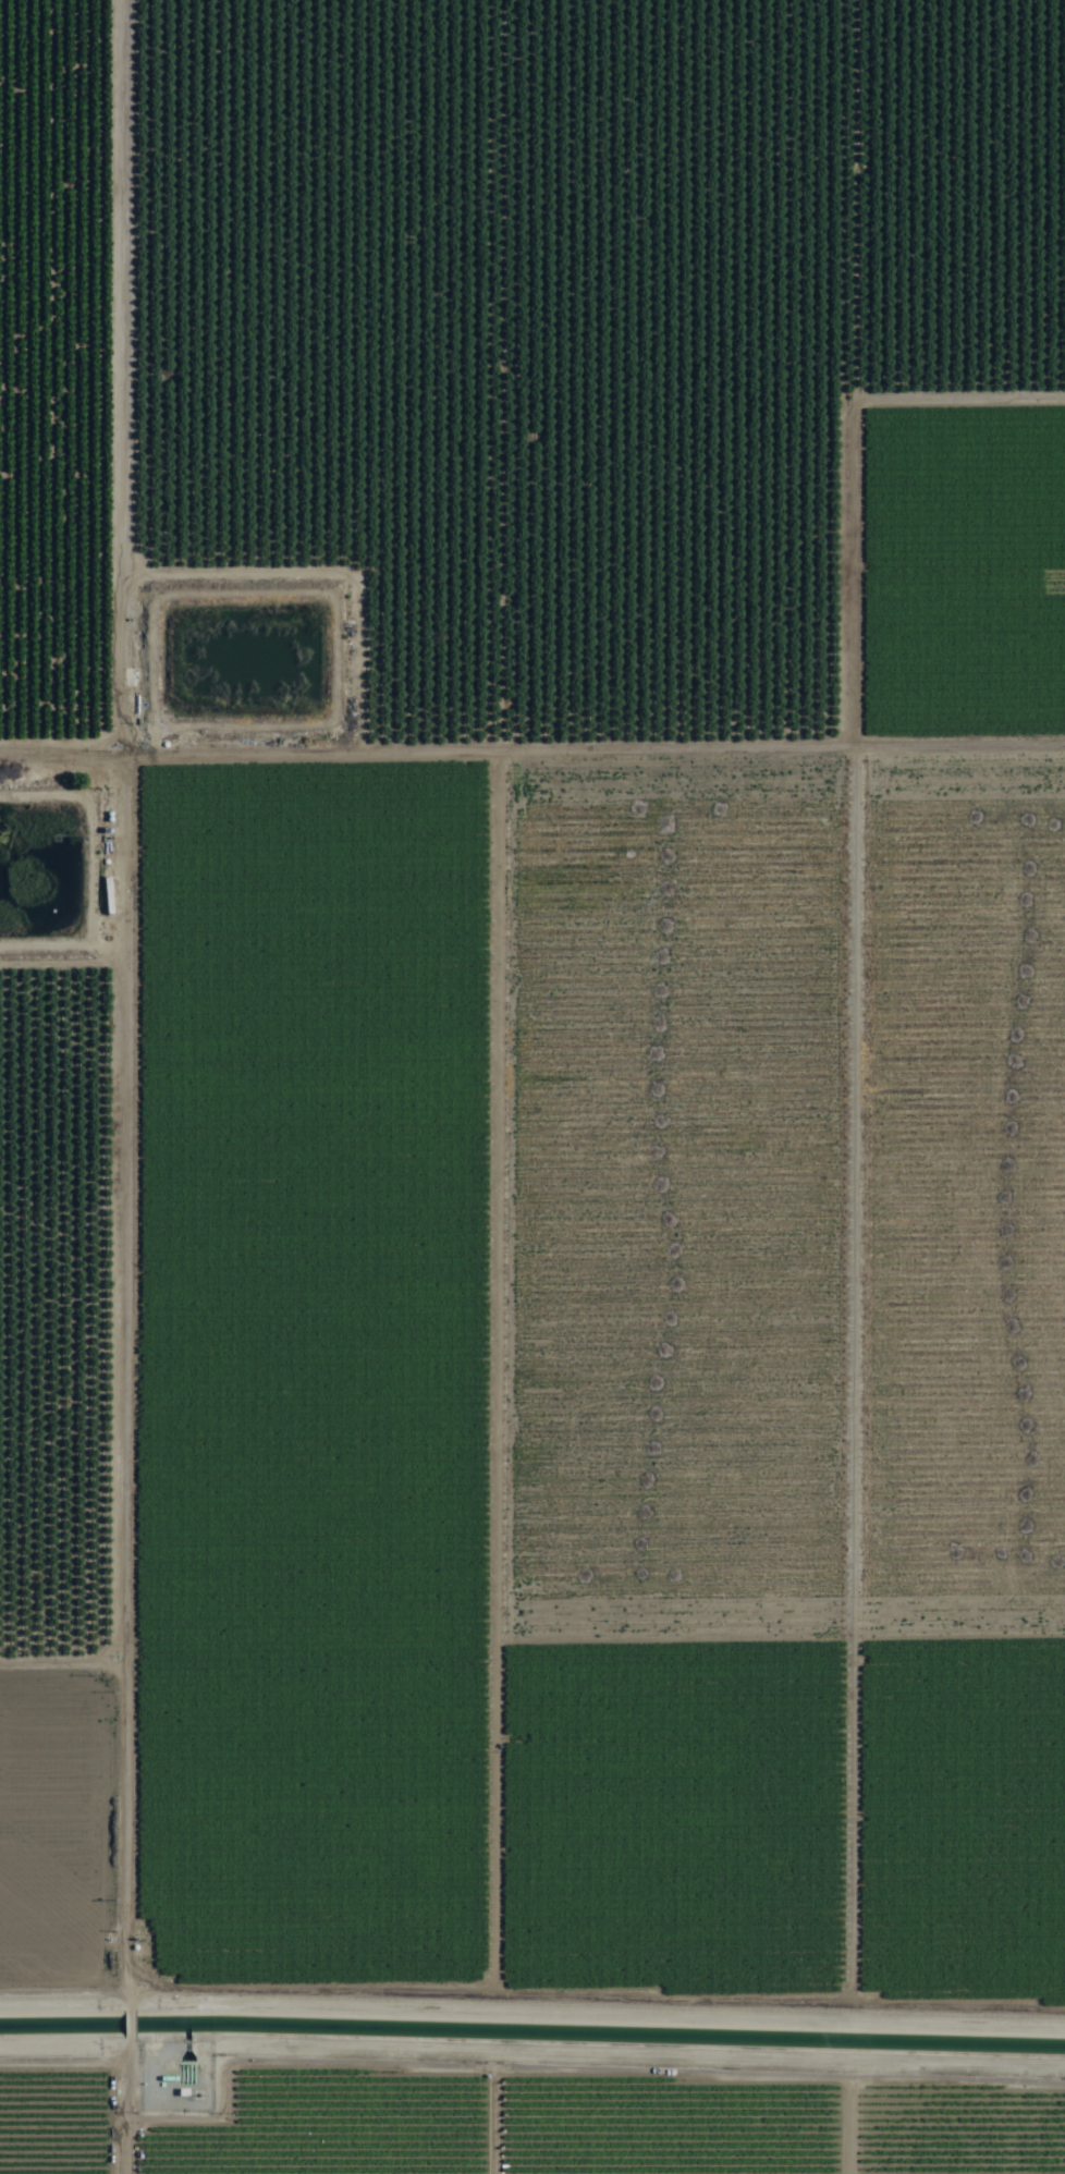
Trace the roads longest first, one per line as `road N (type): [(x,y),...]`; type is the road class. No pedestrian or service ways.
road 1 (residential): [(0,1211),(387,1211)]

